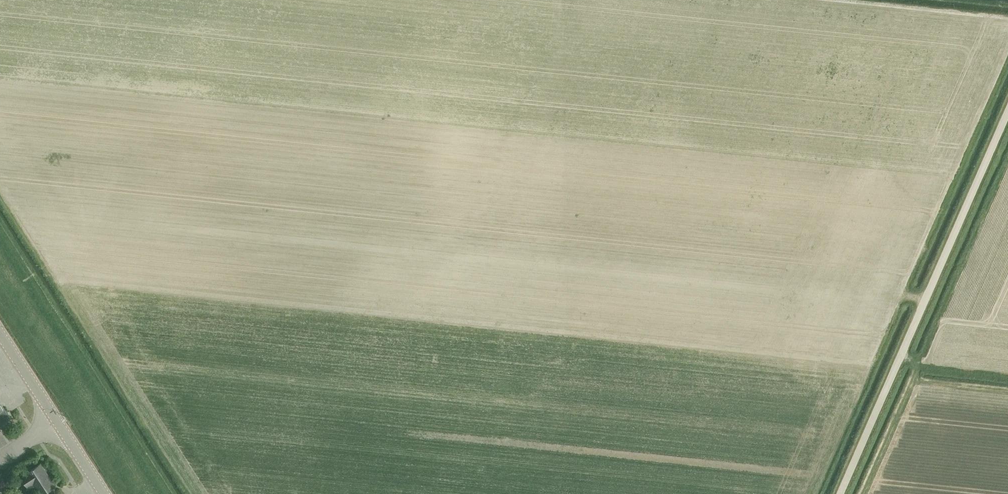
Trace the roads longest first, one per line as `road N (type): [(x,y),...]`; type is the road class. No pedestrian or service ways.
road 1 (unclassified): [(842,493),(1007,115)]

